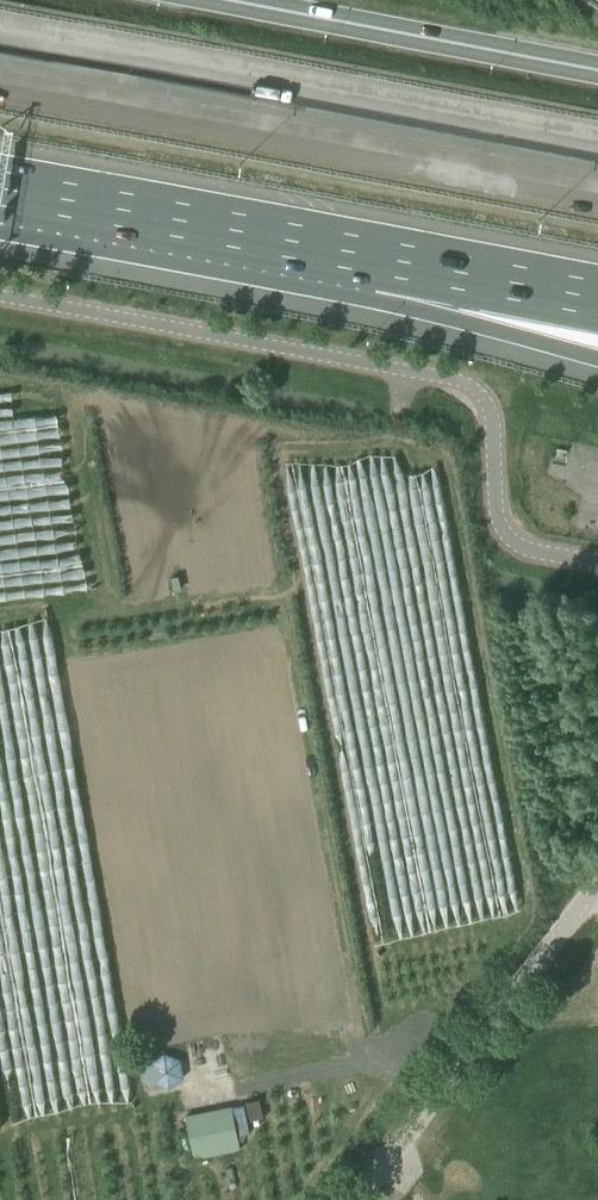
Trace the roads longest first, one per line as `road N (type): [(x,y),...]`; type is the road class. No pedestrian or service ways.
road 1 (unclassified): [(597,563),(531,550),(508,536),(494,514),(490,407),(470,386),(0,298)]
road 2 (motorway): [(597,174),(0,66)]
road 3 (unclassified): [(358,1199),(597,889)]
road 4 (motorway): [(0,188),(376,260)]
road 5 (secondary): [(230,0),(597,70)]
road 6 (motorway): [(376,260),(597,358)]
road 7 (motorway): [(376,260),(597,301)]

